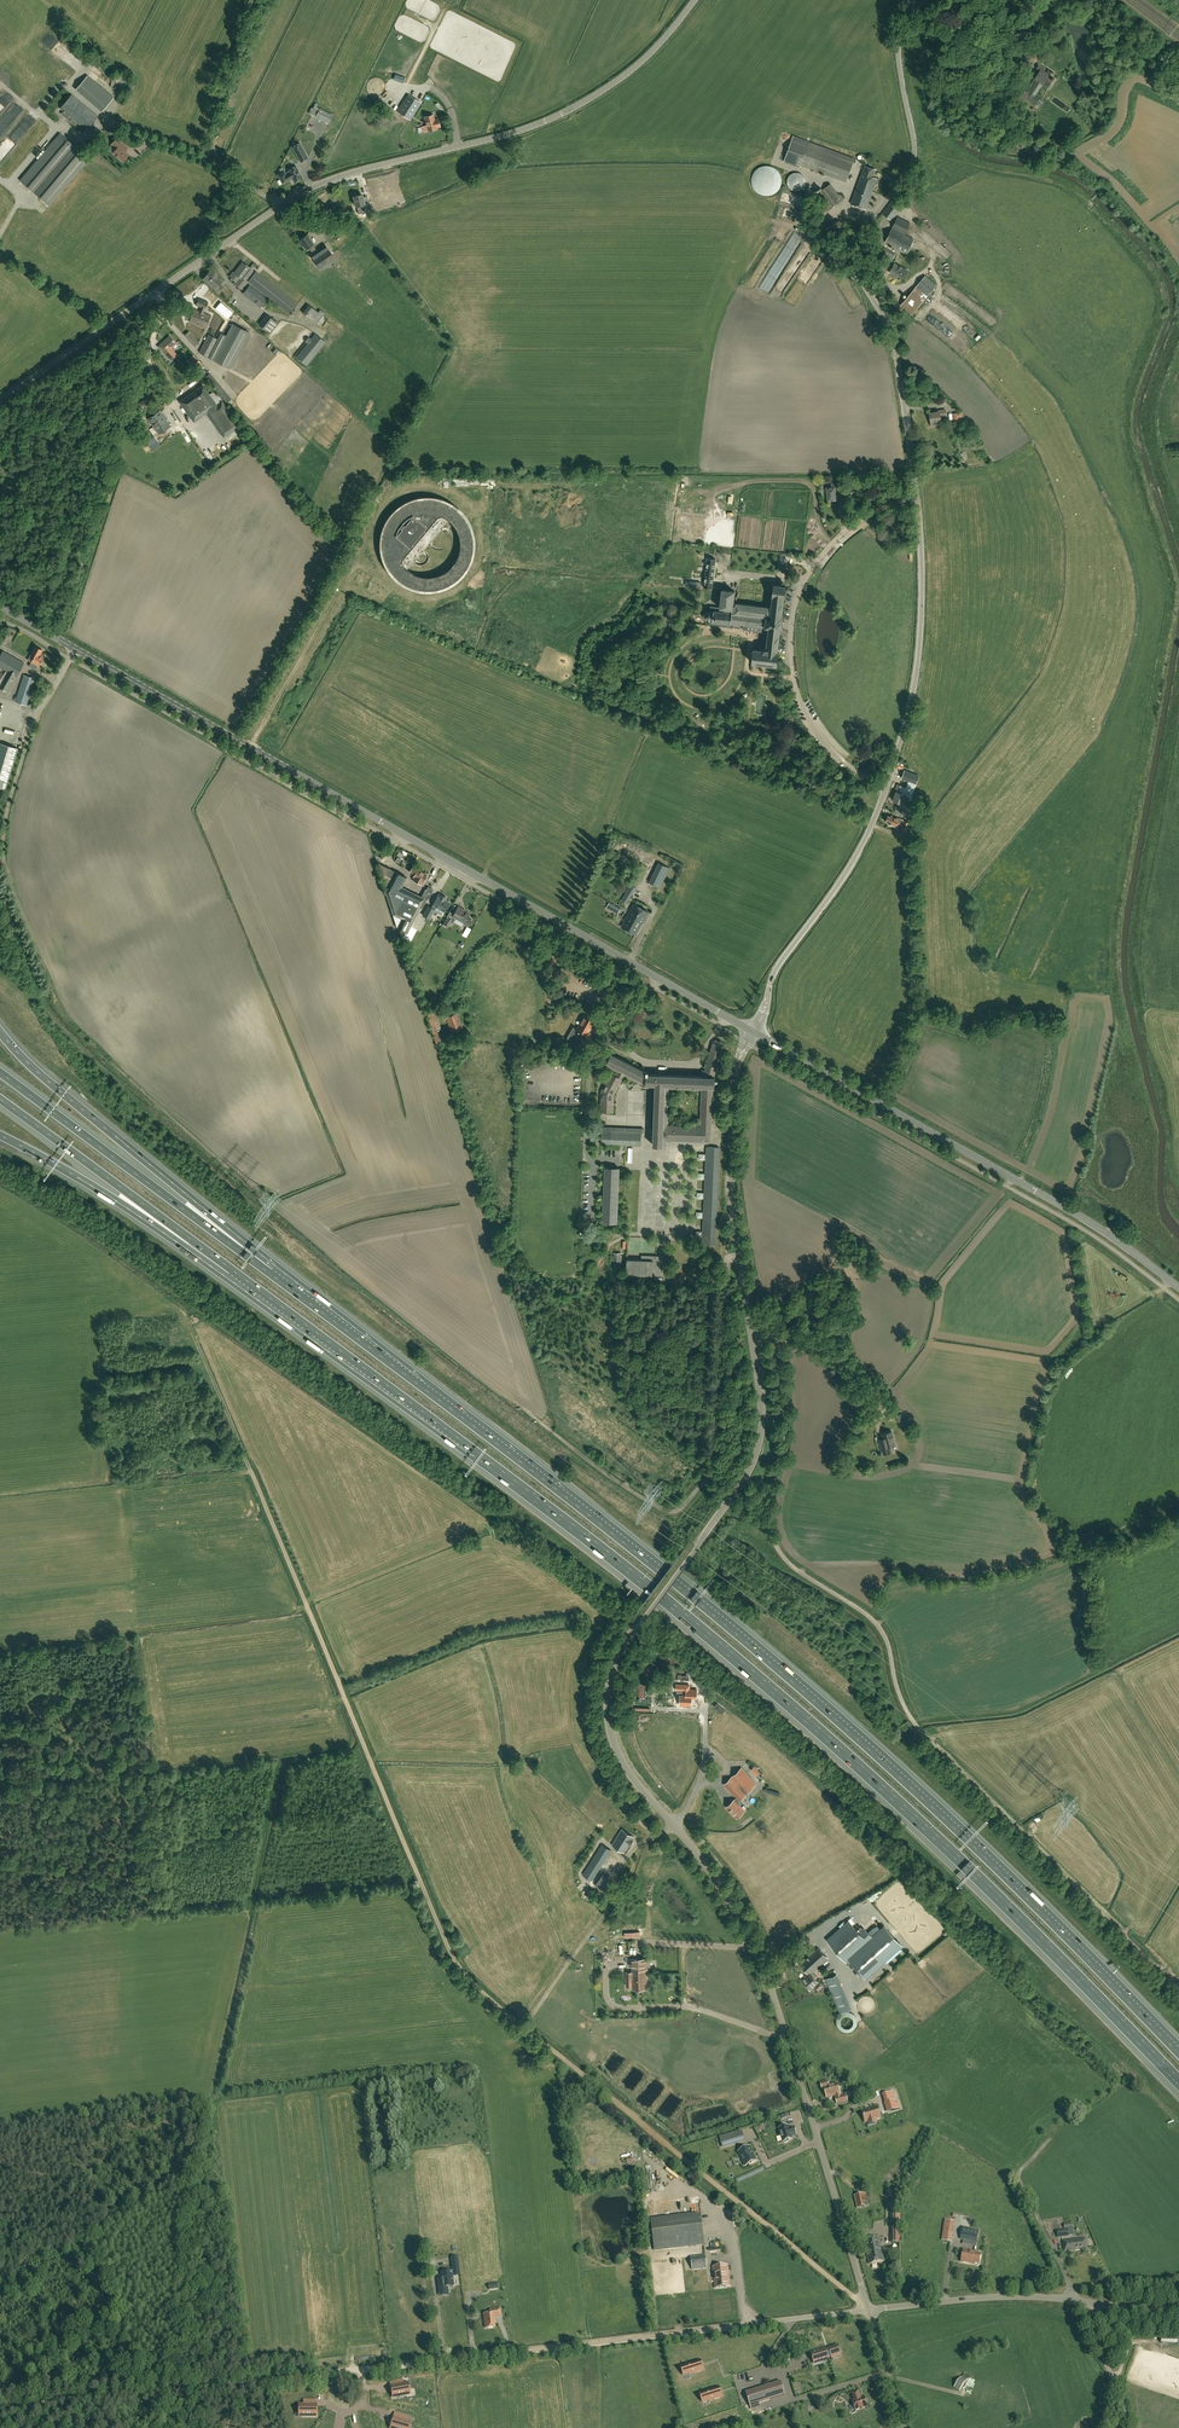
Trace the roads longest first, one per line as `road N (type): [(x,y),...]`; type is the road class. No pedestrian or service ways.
road 1 (unclassified): [(870,2310),(767,1978),(723,1892),(624,1766),(608,1721),(624,1641),(747,1475),(761,1438),(732,1192),(737,1067),(753,1031)]
road 2 (track): [(171,1303),(185,1315),(428,1901),(468,1975),(870,2310)]
road 3 (motorway): [(230,1271),(742,1664),(970,1870),(1178,2082)]
road 4 (motorway): [(1178,2050),(889,1764),(745,1638),(270,1273)]
road 5 (tertiary): [(0,400),(313,188),(513,134),(599,94),(655,48),(694,0)]
road 6 (secondary): [(753,1031),(73,648)]
road 7 (unclassified): [(917,497),(893,340),(851,254),(914,163),(898,56),(910,0)]
road 8 (secondary): [(1178,1287),(1075,1214),(753,1031)]
road 9 (unclassified): [(419,2365),(870,2310)]
road 10 (track): [(0,2413),(419,2365)]
road 11 (residential): [(885,789),(836,754),(807,714),(794,678),(793,612),(807,577),(842,534),(917,497)]
road 12 (motorway): [(270,1273),(0,1032)]
road 13 (track): [(364,569),(353,569),(381,518),(409,495),(445,494),(479,525),(482,561),(454,596),(410,599),(372,572)]
road 14 (motorway): [(270,1273),(0,1073)]
road 15 (unclassified): [(885,789),(919,652),(917,497)]
road 16 (motorway): [(0,1099),(230,1271)]
road 17 (unclassified): [(753,1031),(778,966),(855,859),(885,789)]
road 18 (motorway): [(0,1135),(230,1271)]
road 19 (track): [(28,737),(4,858),(53,988)]
road 20 (unclassified): [(870,2310),(1001,2297),(1093,2303)]
road 21 (track): [(250,748),(353,569)]
road 22 (track): [(951,0),(1010,76),(1022,76),(1029,55),(1004,44)]
road 23 (unclassified): [(904,2427),(870,2310)]

